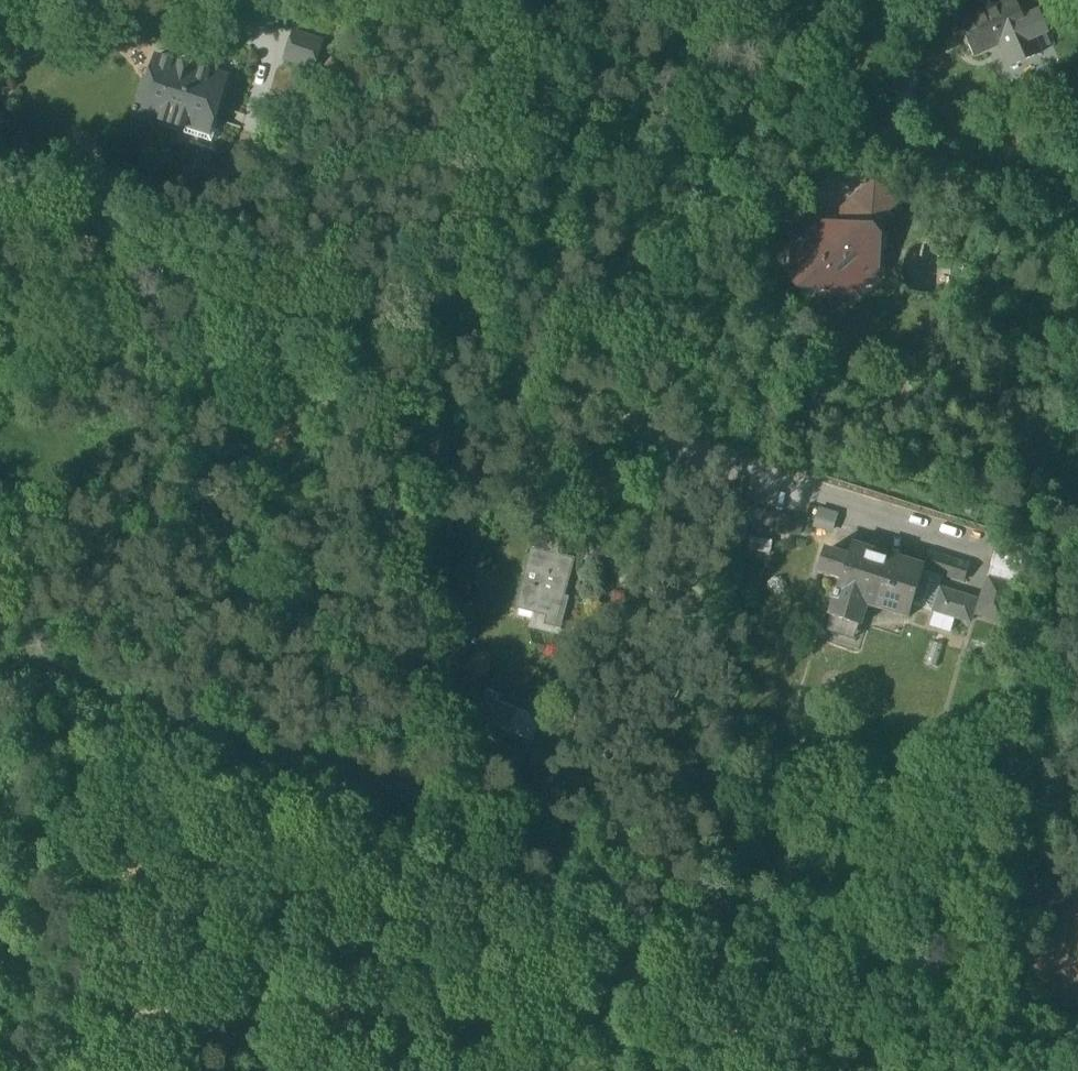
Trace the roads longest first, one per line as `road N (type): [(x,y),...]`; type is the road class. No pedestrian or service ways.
road 1 (track): [(1077,1027),(0,665)]
road 2 (track): [(814,491),(444,356),(0,215)]
road 3 (residential): [(549,42),(444,356),(400,799)]
road 4 (residential): [(549,42),(1077,213)]
road 5 (residential): [(420,0),(549,42)]

